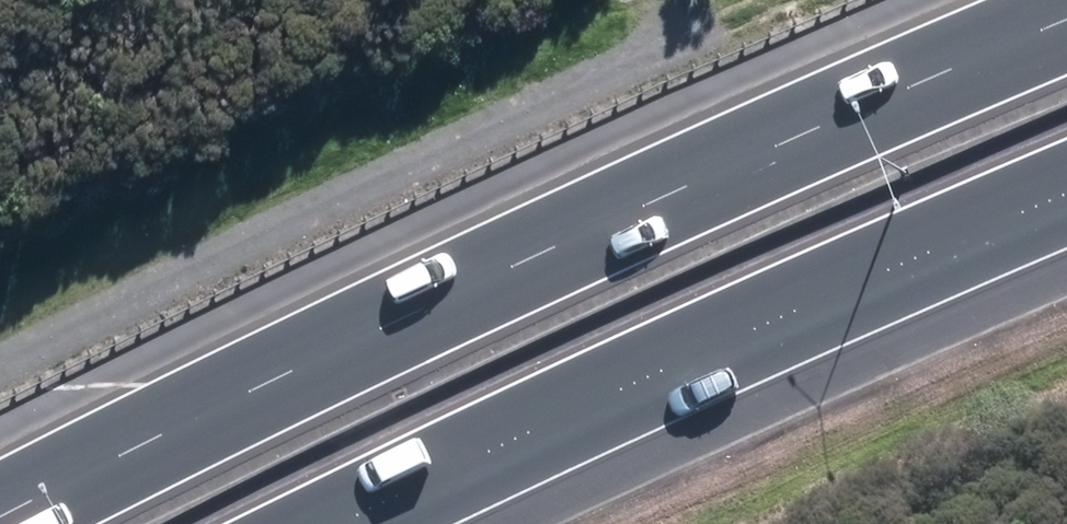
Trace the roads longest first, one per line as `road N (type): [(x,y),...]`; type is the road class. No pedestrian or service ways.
road 1 (motorway): [(23,523),(165,449),(1066,44)]
road 2 (track): [(0,356),(253,226),(625,59),(668,20),(675,0)]
road 3 (motorway): [(1066,217),(829,315),(387,523)]

